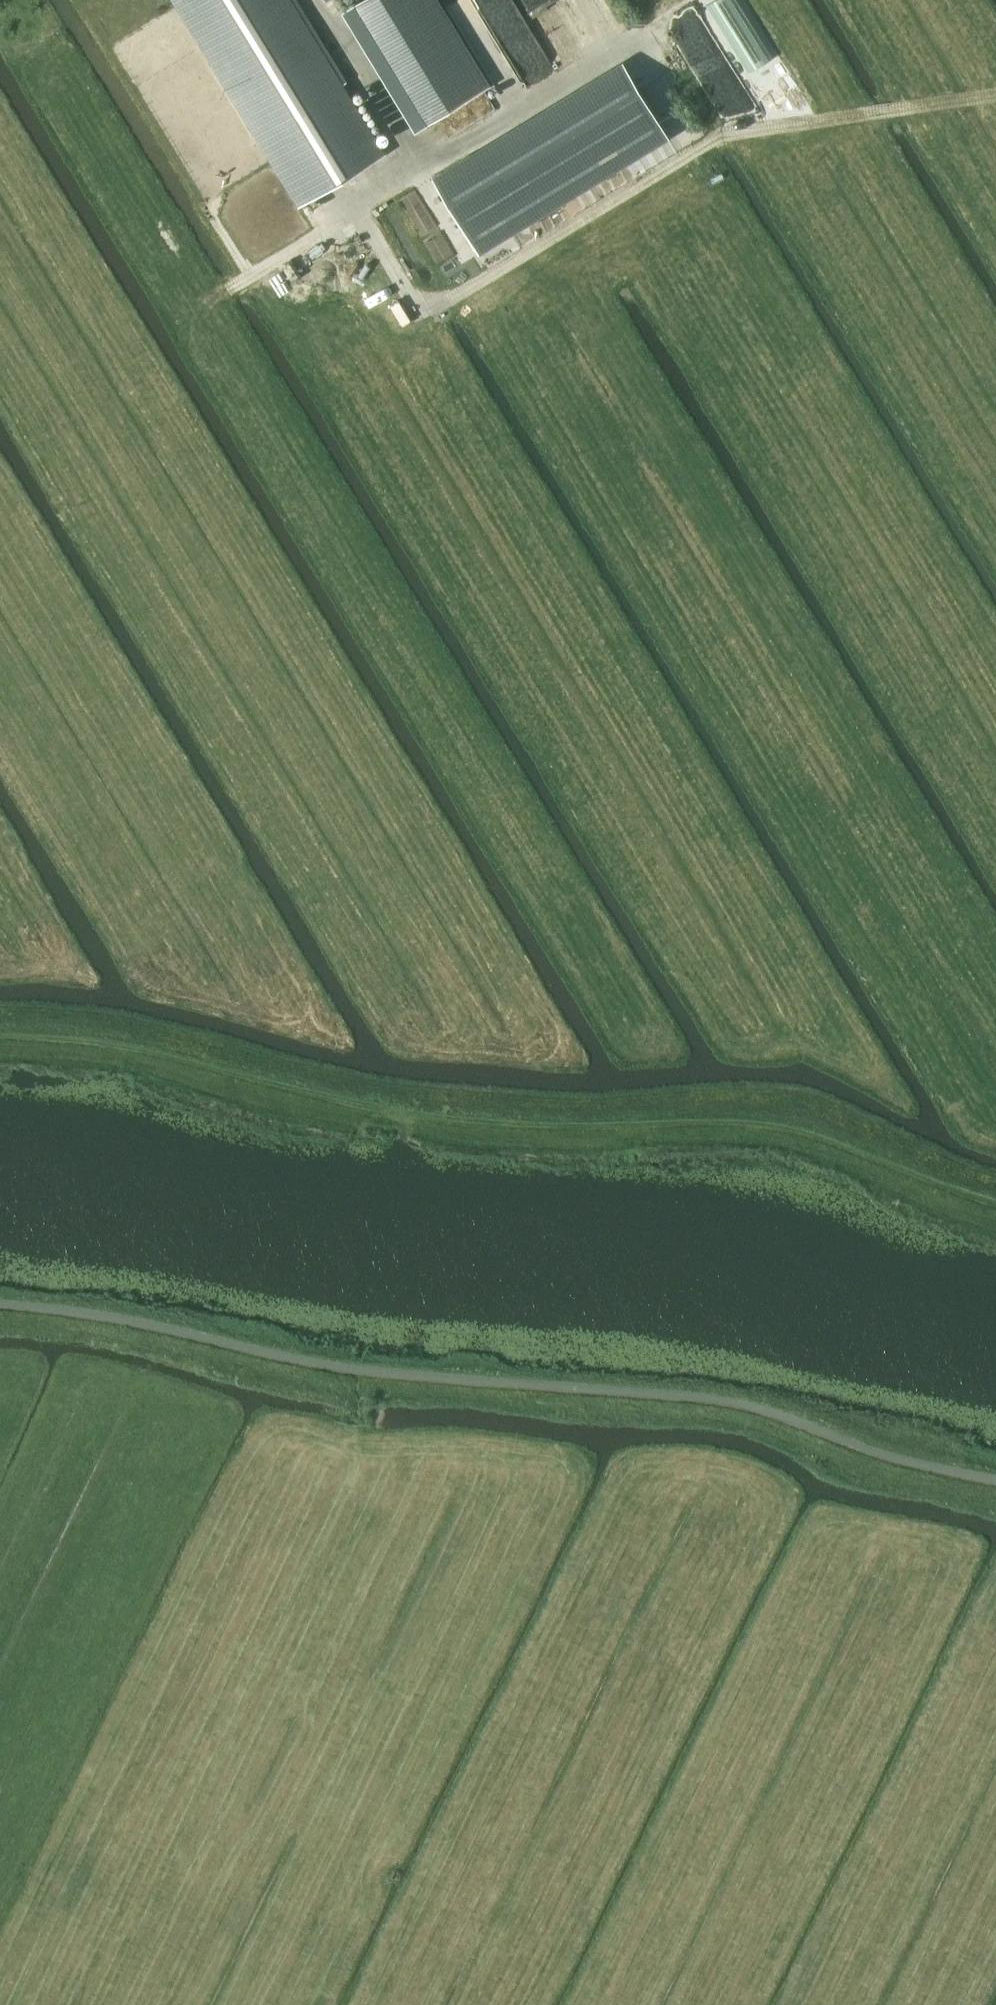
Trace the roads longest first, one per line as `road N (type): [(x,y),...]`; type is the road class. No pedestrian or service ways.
road 1 (track): [(995,1198),(967,1193),(829,1118),(463,1112),(227,1062),(65,1017),(0,1014)]

